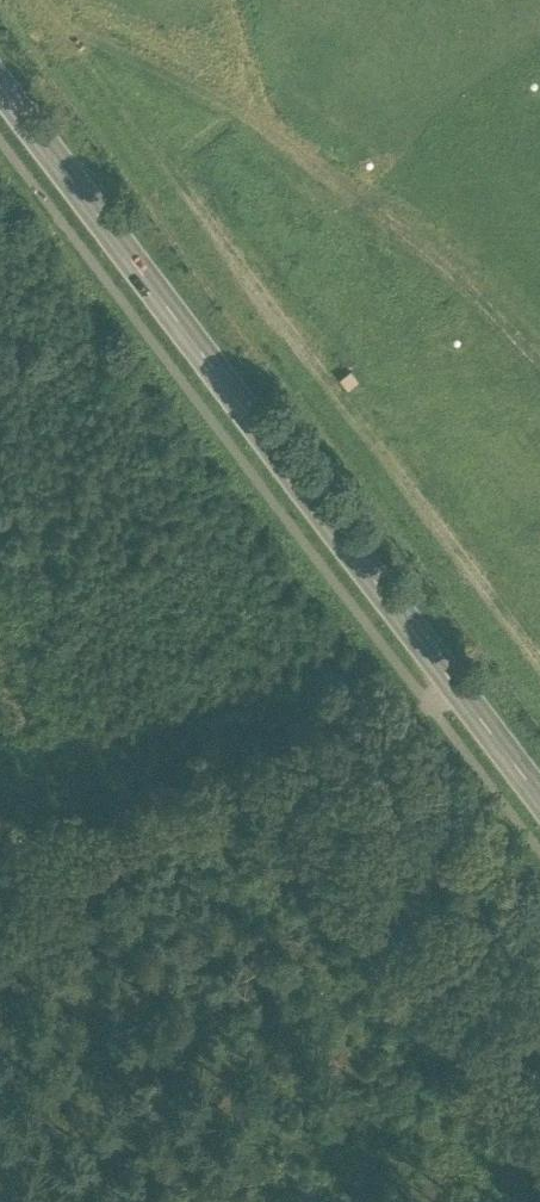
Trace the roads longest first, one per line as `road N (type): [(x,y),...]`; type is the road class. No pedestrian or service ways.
road 1 (track): [(539,665),(147,139),(81,27),(272,126),(435,244),(539,360)]
road 2 (secondary): [(539,774),(0,83)]
road 3 (track): [(0,895),(472,688)]

